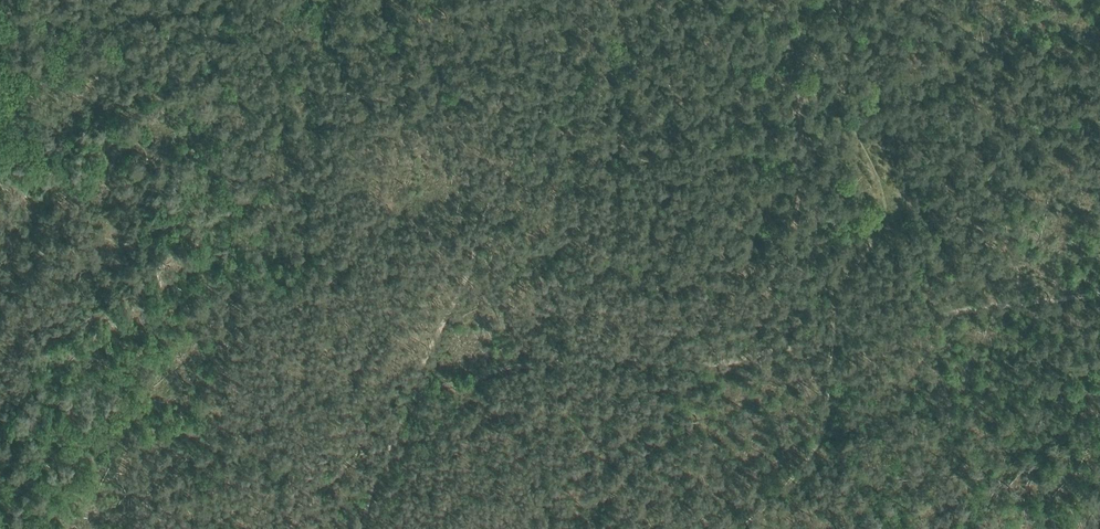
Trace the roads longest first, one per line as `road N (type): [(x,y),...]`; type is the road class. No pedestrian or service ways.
road 1 (track): [(417,395),(425,354),(492,202),(538,122),(666,0)]
road 2 (track): [(417,395),(517,367),(602,357),(715,363),(830,336)]
road 3 (track): [(830,336),(833,283),(811,246),(795,0)]
road 4 (track): [(1099,296),(830,336)]
road 5 (track): [(830,336),(825,422),(814,452),(740,528)]
road 6 (track): [(284,528),(417,395)]

